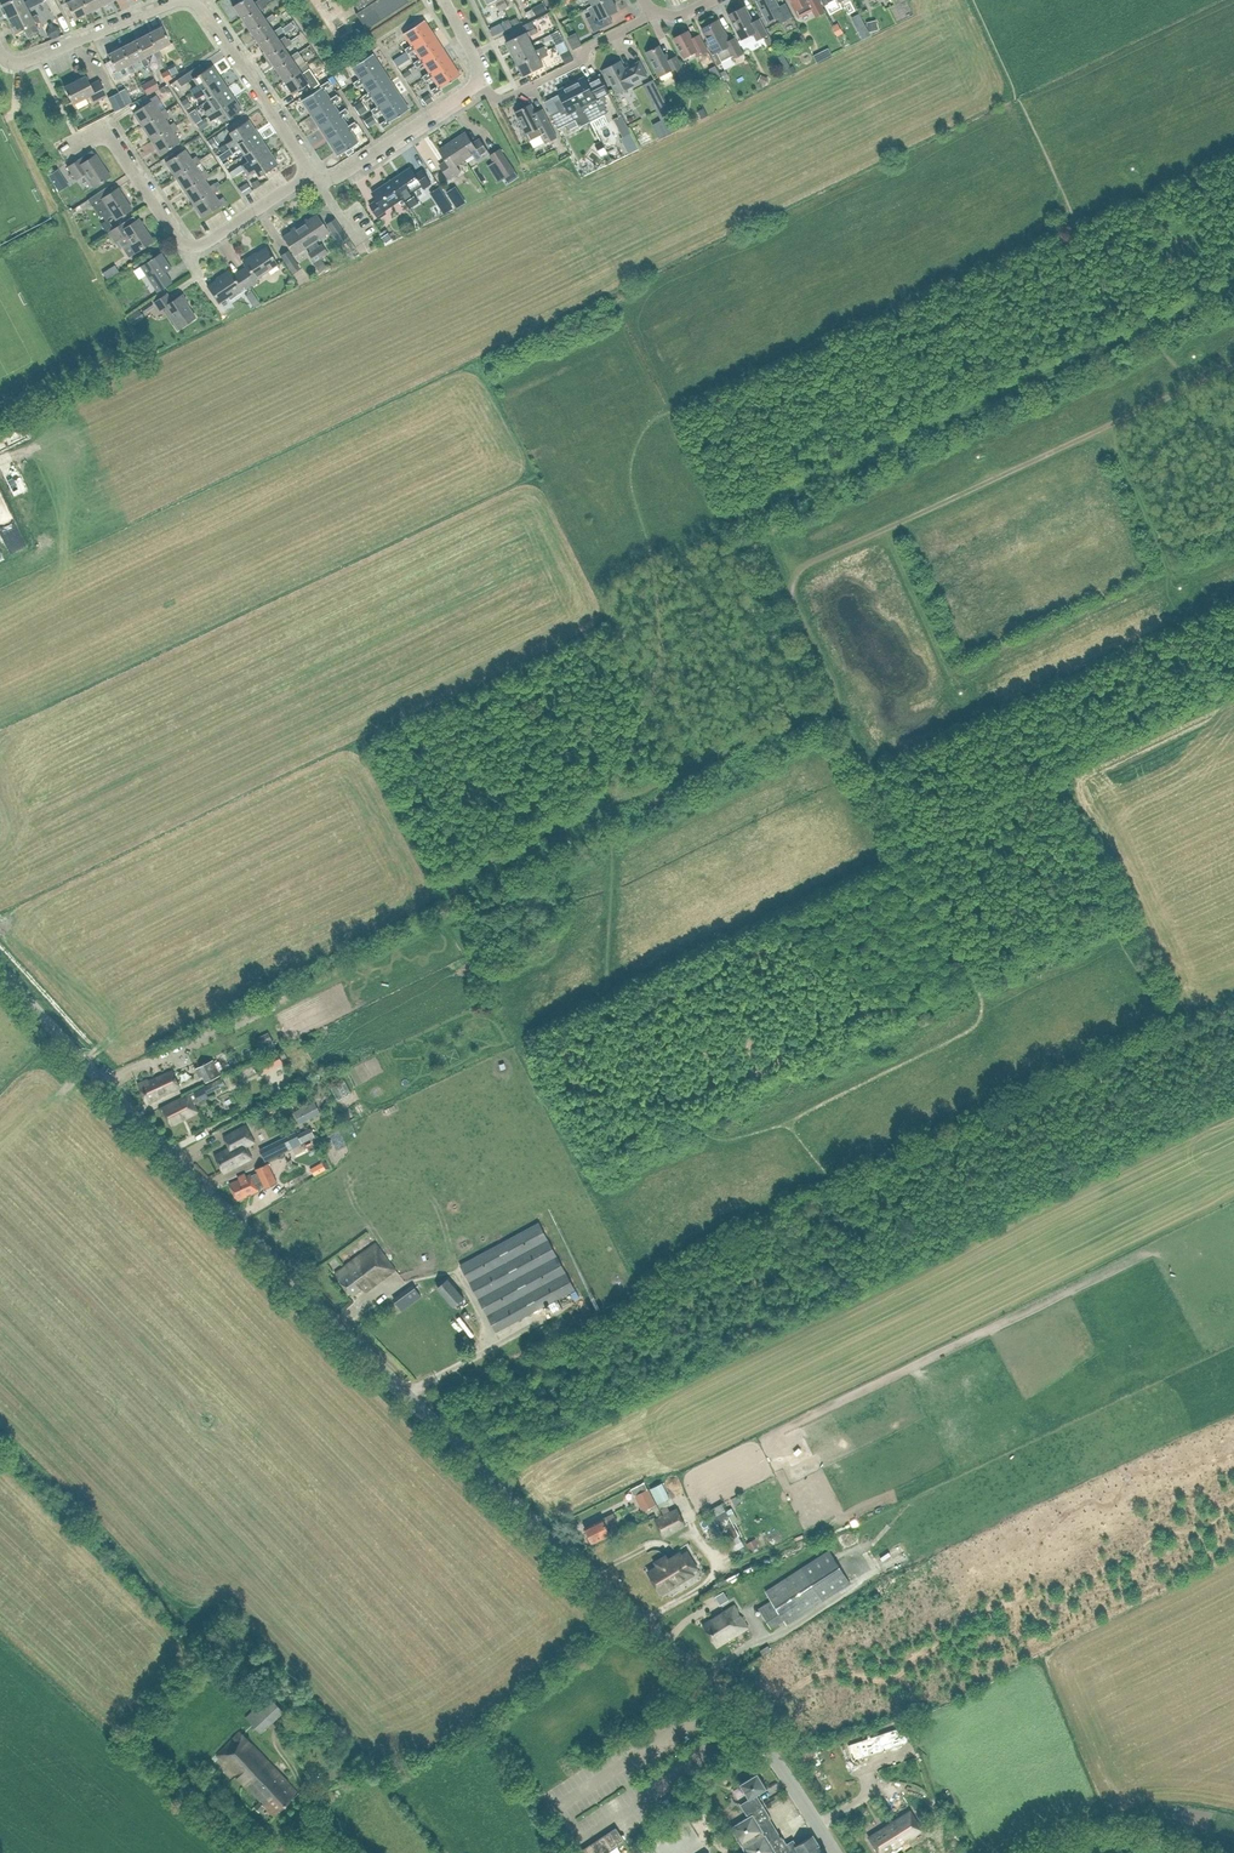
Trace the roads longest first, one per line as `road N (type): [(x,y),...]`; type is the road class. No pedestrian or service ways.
road 1 (unclassified): [(836,1852),(733,1707),(511,1499),(0,971)]
road 2 (residential): [(311,173),(192,245),(176,238),(103,129),(61,154)]
road 3 (residential): [(481,82),(495,103),(582,60),(584,49),(652,9)]
road 4 (residential): [(311,173),(191,0)]
road 5 (residential): [(481,82),(339,176),(321,180),(311,173)]
road 6 (residential): [(174,0),(27,60),(0,53)]
road 7 (unclassified): [(1043,1852),(1112,1835),(1184,1852)]

